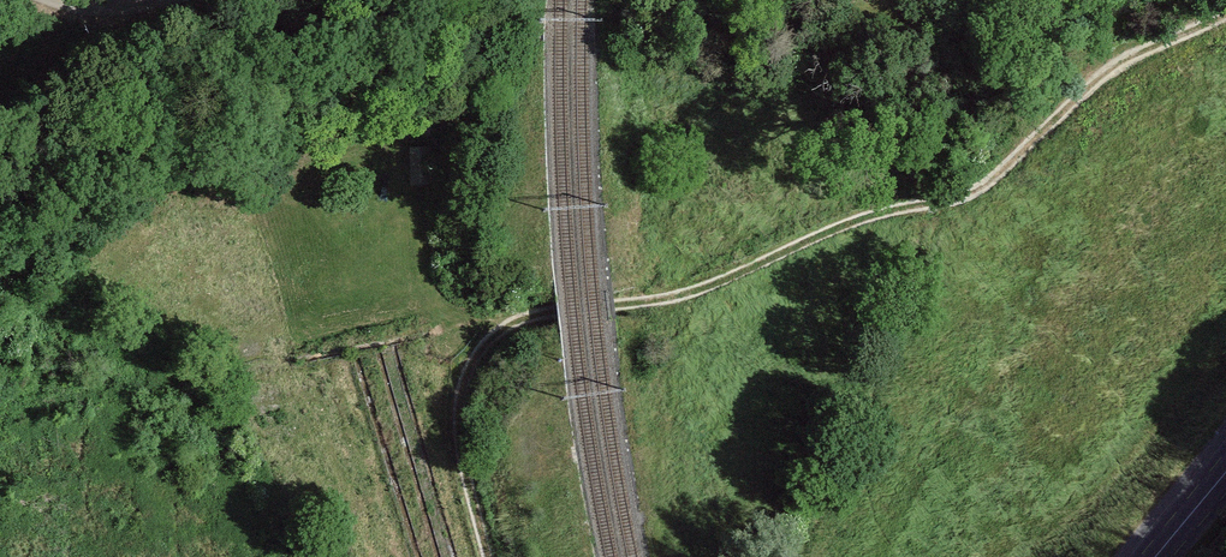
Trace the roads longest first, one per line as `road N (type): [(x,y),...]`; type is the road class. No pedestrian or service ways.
road 1 (track): [(1225,4),(1090,82),(1025,154),(976,193),(831,230),(688,293),(525,318),(490,338),(459,417),(488,556)]
road 2 (unclassified): [(43,0),(65,10),(119,12),(167,0)]

